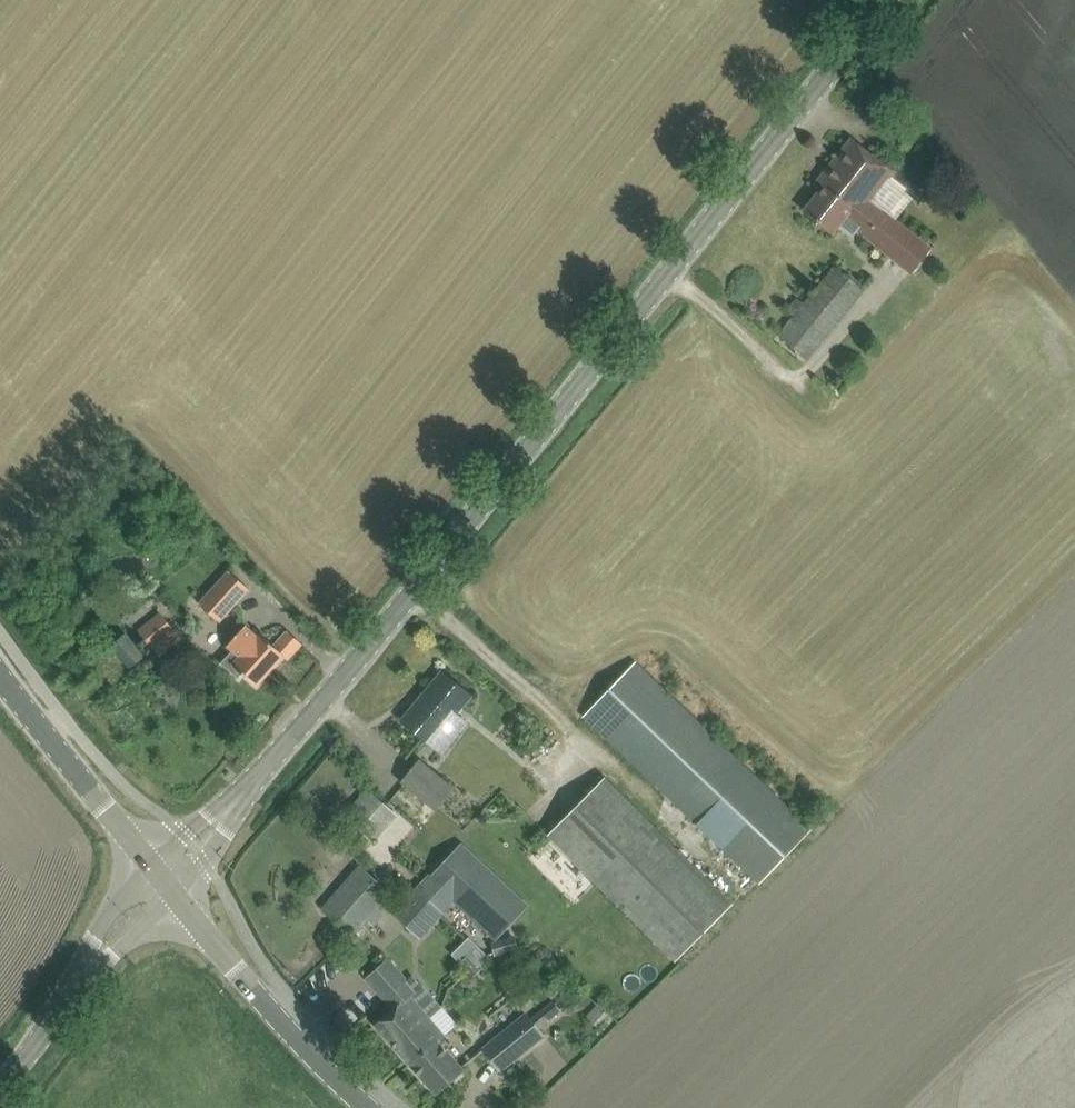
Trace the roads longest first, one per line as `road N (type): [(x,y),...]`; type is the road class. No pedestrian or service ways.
road 1 (tertiary): [(168,882),(885,0)]
road 2 (tertiary): [(375,1107),(168,882)]
road 3 (tertiary): [(168,882),(0,662)]
road 4 (tertiary): [(0,1093),(168,882)]

